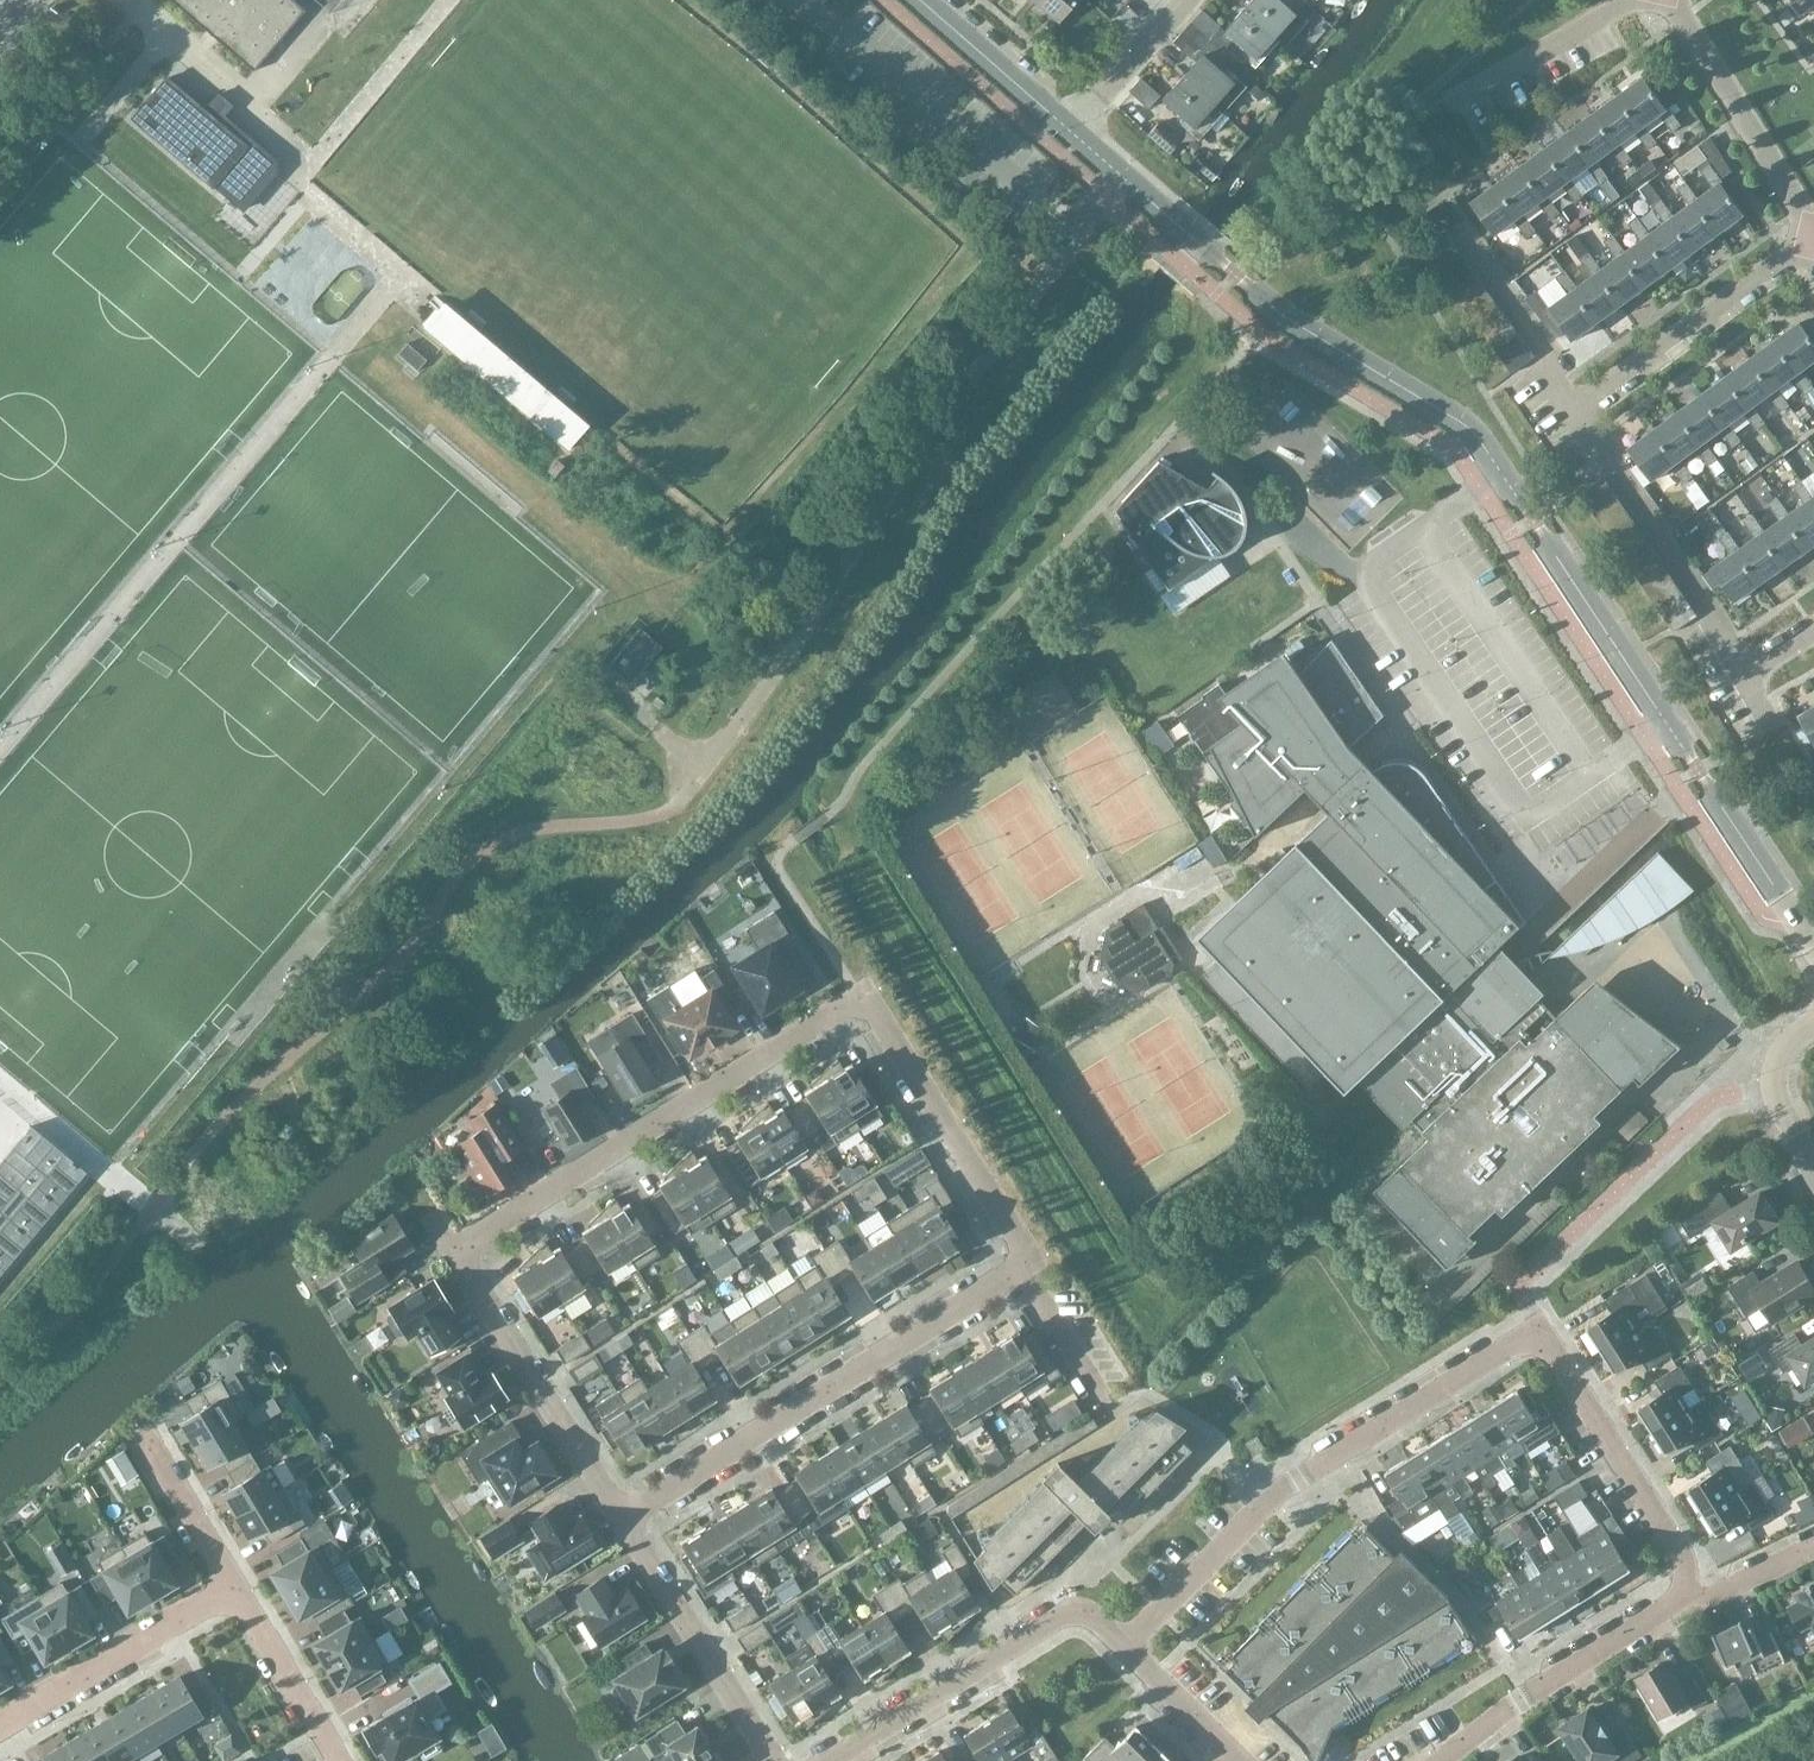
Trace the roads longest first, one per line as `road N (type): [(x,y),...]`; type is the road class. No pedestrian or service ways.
road 1 (residential): [(1024,1267),(861,1005),(461,1251),(625,1520)]
road 2 (tertiary): [(1229,267),(1313,335),(1458,421),(1482,446),(1813,950)]
road 3 (residential): [(1127,1656),(1296,1482),(1539,1329)]
road 4 (residential): [(625,1520),(1024,1267)]
road 5 (residential): [(841,1760),(1082,1617),(1127,1656)]
road 6 (residential): [(1687,1599),(1681,1560),(1539,1329)]
road 7 (residential): [(1442,1760),(1687,1599)]
road 8 (residential): [(1574,405),(1813,238)]
road 9 (residential): [(625,1520),(771,1760)]
road 10 (residential): [(0,1727),(234,1589)]
road 11 (residential): [(1813,226),(1673,0)]
road 12 (tertiary): [(1076,135),(920,0)]
road 13 (residential): [(1459,96),(1636,0)]
road 14 (residential): [(234,1589),(334,1760)]
road 15 (residential): [(144,1437),(234,1589)]
road 16 (residential): [(1813,1174),(1775,1086),(1782,1057),(1813,1022)]
road 17 (residential): [(1076,135),(1183,0)]
road 18 (residential): [(1234,1760),(1127,1656)]
road 19 (residential): [(1687,1599),(1710,1597),(1813,1547)]
road 20 (tertiary): [(1229,267),(1125,178)]

